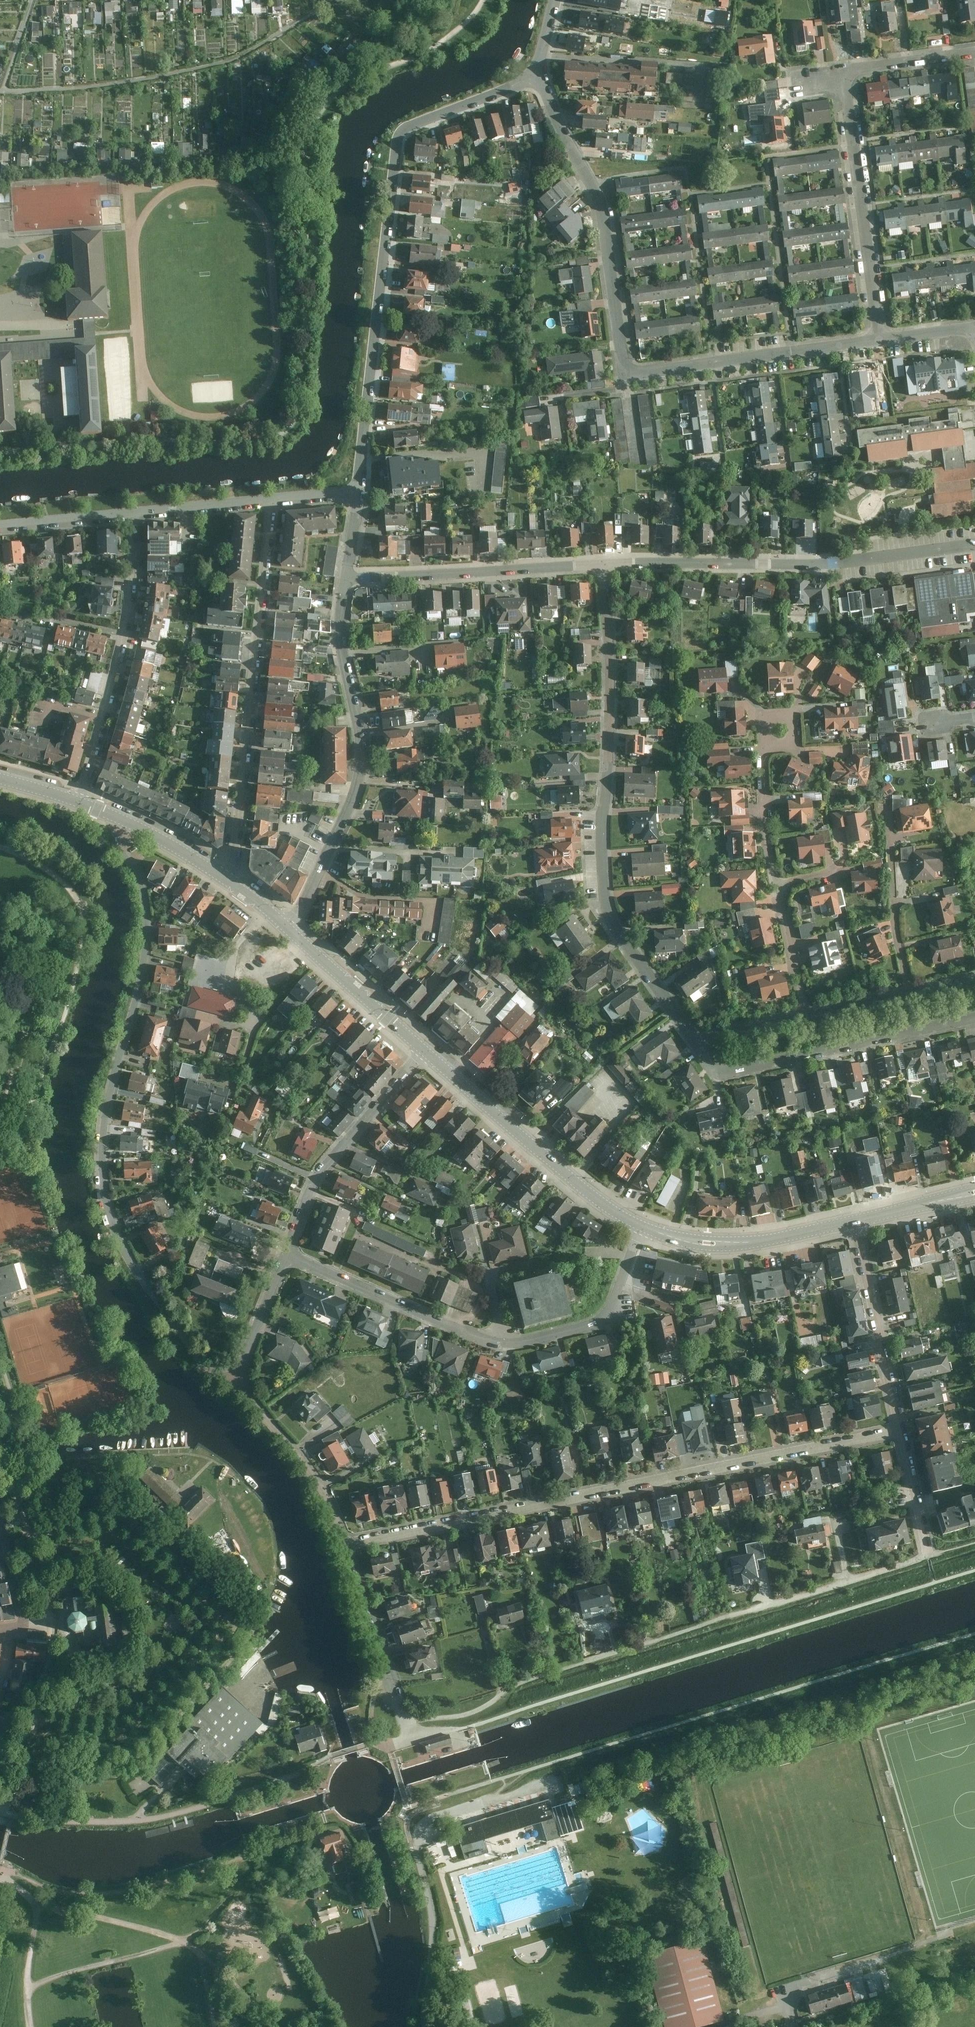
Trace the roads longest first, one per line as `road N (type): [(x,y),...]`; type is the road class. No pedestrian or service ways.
road 1 (residential): [(125,817),(119,837),(144,895),(146,940),(105,1123),(106,1203),(136,1270),(197,1357),(237,1383)]
road 2 (residential): [(348,1545),(901,1430)]
road 3 (residential): [(604,565),(611,699),(605,896),(617,929),(696,1042)]
road 4 (residential): [(361,491),(401,138),(533,74)]
road 5 (residential): [(285,1256),(437,1321),(515,1344),(603,1318),(642,1226)]
road 6 (residential): [(227,877),(273,500)]
road 7 (residential): [(974,545),(836,563),(604,565)]
road 8 (residential): [(289,928),(360,774),(341,628),(347,577)]
road 9 (residential): [(533,74),(598,196),(630,372)]
road 10 (residential): [(696,1042),(726,1072),(974,1017)]
road 11 (residential): [(81,800),(127,621),(134,513)]
road 12 (tertiary): [(642,1226),(586,1191),(425,1049)]
road 13 (residential): [(844,70),(880,339)]
road 14 (residential): [(604,565),(347,577)]
road 15 (residential): [(285,1256),(321,1172),(425,1049)]
road 16 (residential): [(880,339),(630,372)]
road 17 (residential): [(854,1218),(901,1430)]
road 18 (tertiary): [(854,1218),(731,1242),(642,1226)]
road 19 (residential): [(348,1545),(411,1738)]
road 20 (residential): [(237,1383),(319,1482),(348,1545)]
road 21 (residential): [(889,807),(895,915),(912,995)]
road 22 (tertiary): [(425,1049),(289,928)]
road 23 (residential): [(134,513),(273,500)]
road 24 (residential): [(777,884),(764,747)]
road 25 (residential): [(806,1017),(777,884)]
road 26 (residential): [(237,1383),(285,1256)]
road 27 (residential): [(0,526),(134,513)]
road 28 (residential): [(974,53),(844,70)]
road 29 (residential): [(901,1430),(929,1556)]
road 30 (tertiary): [(974,1190),(854,1218)]

